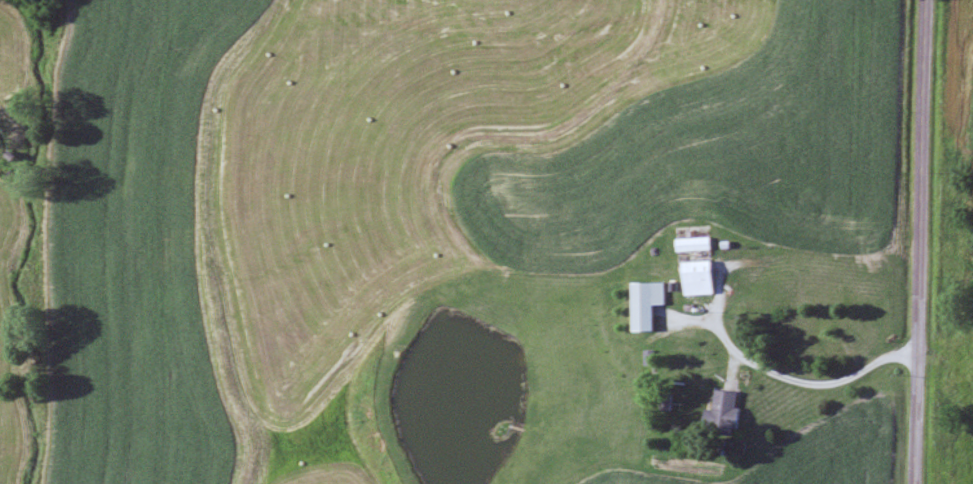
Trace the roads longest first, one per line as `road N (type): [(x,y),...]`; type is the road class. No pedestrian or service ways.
road 1 (tertiary): [(927,0),(915,483)]

